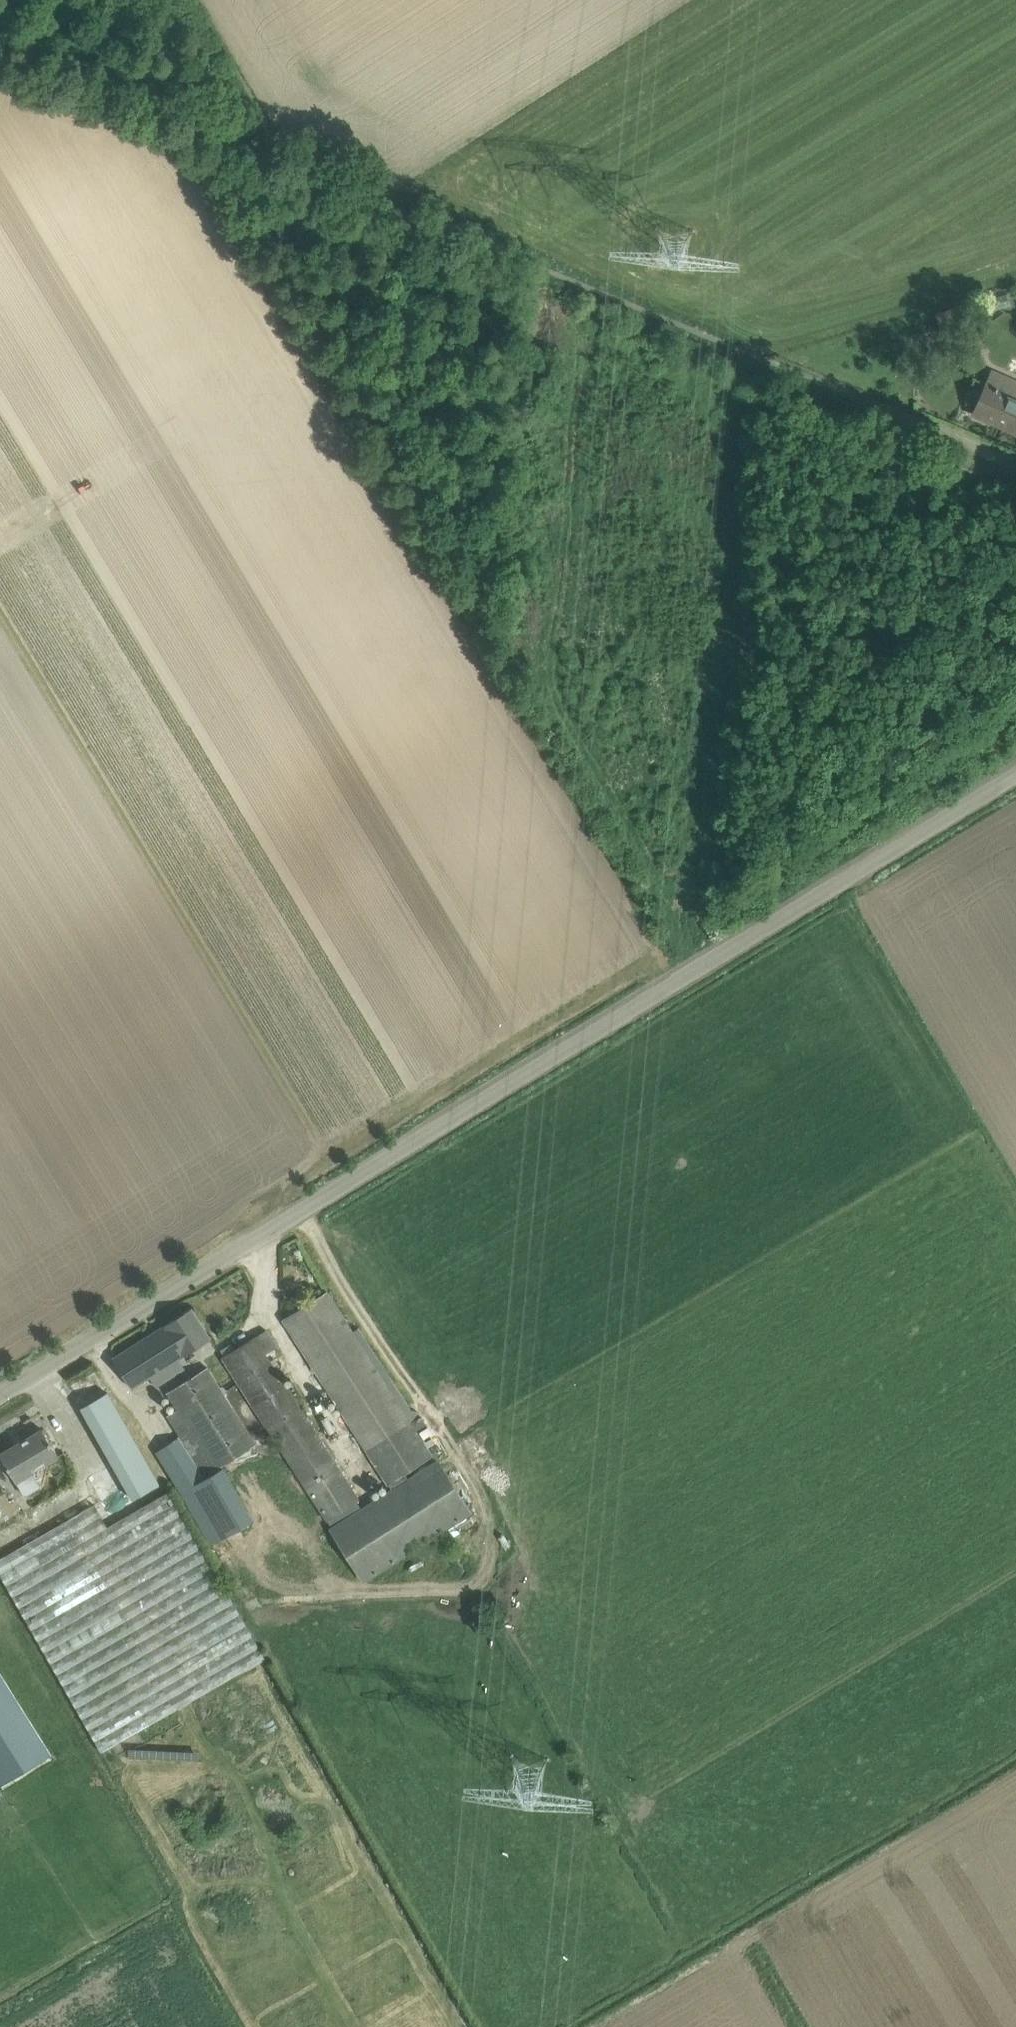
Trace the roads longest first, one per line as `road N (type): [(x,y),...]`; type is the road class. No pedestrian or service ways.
road 1 (unclassified): [(0,1397),(1015,783)]
road 2 (unclassified): [(1015,476),(533,274)]

